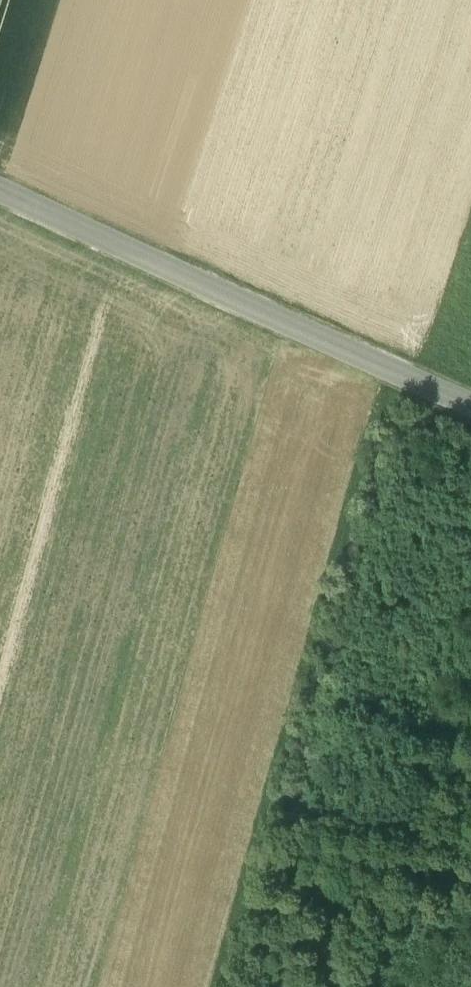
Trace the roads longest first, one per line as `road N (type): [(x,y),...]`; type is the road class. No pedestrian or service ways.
road 1 (tertiary): [(470,406),(0,189)]

